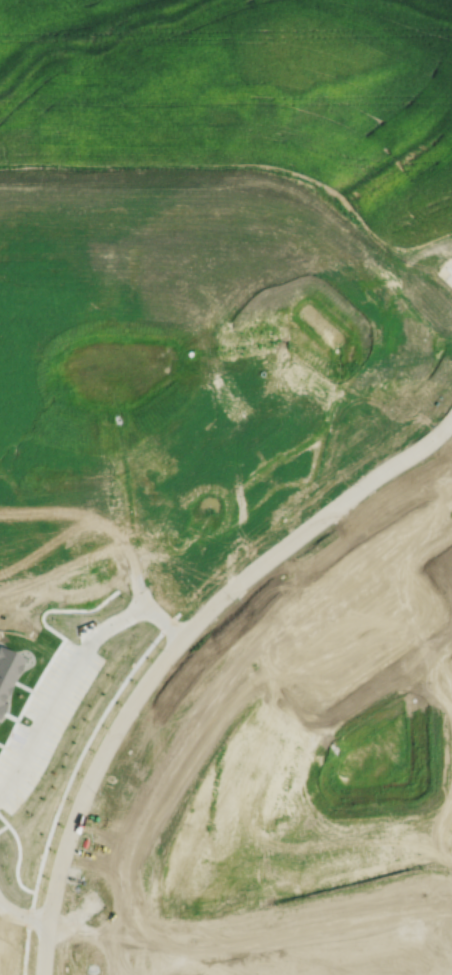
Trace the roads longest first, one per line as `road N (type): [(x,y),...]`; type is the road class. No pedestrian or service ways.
road 1 (residential): [(41,974),(62,854),(87,786),(165,656),(261,562),(451,421)]
road 2 (residential): [(319,974),(451,936)]
road 3 (residential): [(113,942),(207,945),(220,950),(235,974)]

